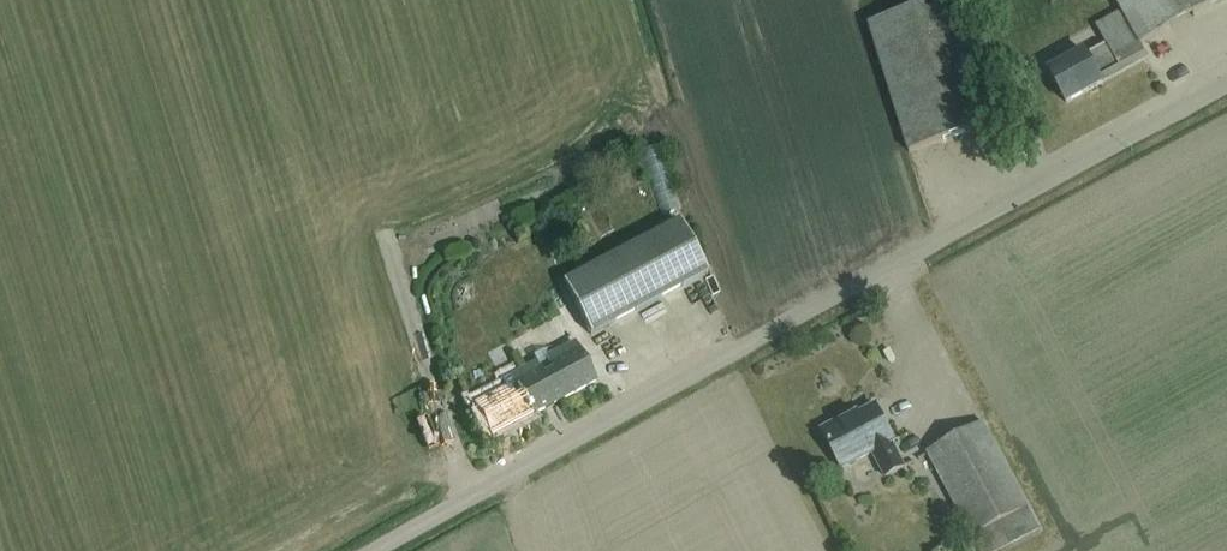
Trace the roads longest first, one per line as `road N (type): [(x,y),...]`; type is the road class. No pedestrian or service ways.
road 1 (unclassified): [(381,550),(1226,82)]
road 2 (track): [(314,0),(467,503)]

